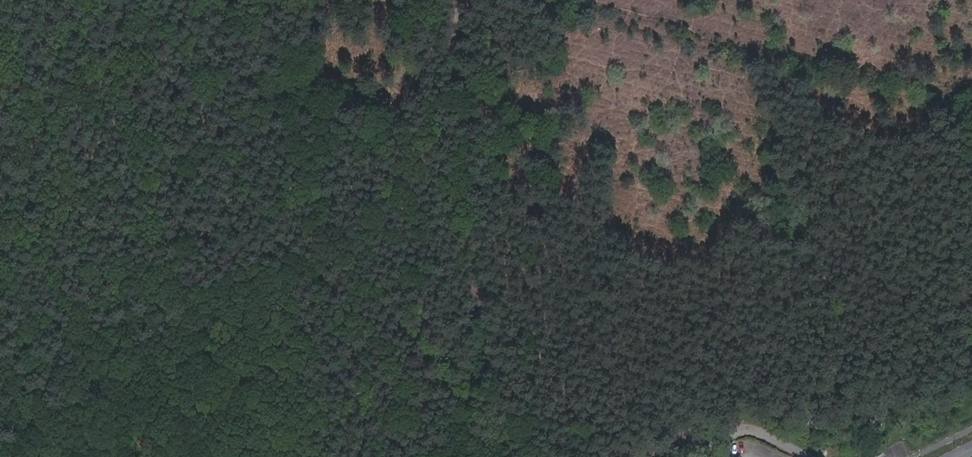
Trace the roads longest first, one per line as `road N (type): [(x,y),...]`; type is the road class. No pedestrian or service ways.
road 1 (residential): [(806,456),(749,430),(679,456)]

